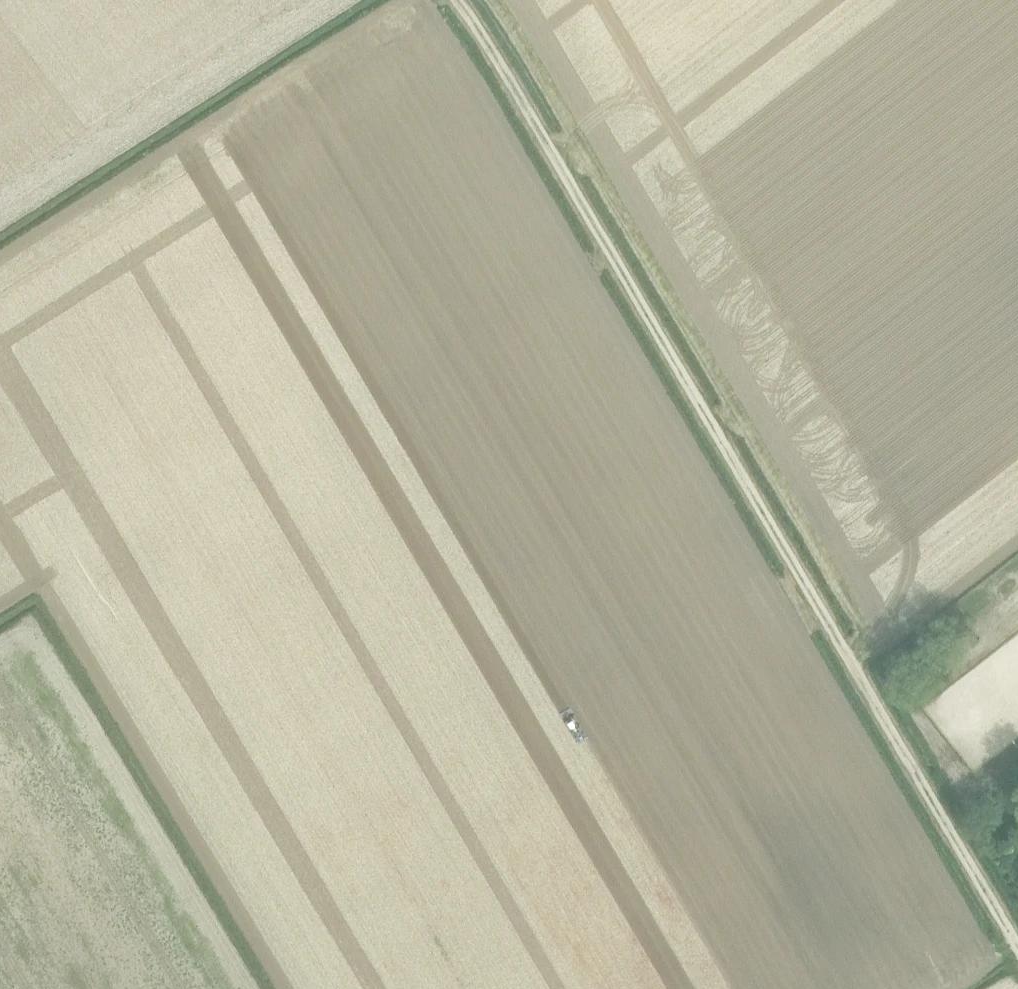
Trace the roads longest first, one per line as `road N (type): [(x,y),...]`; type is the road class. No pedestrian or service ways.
road 1 (track): [(1017,946),(457,0)]

